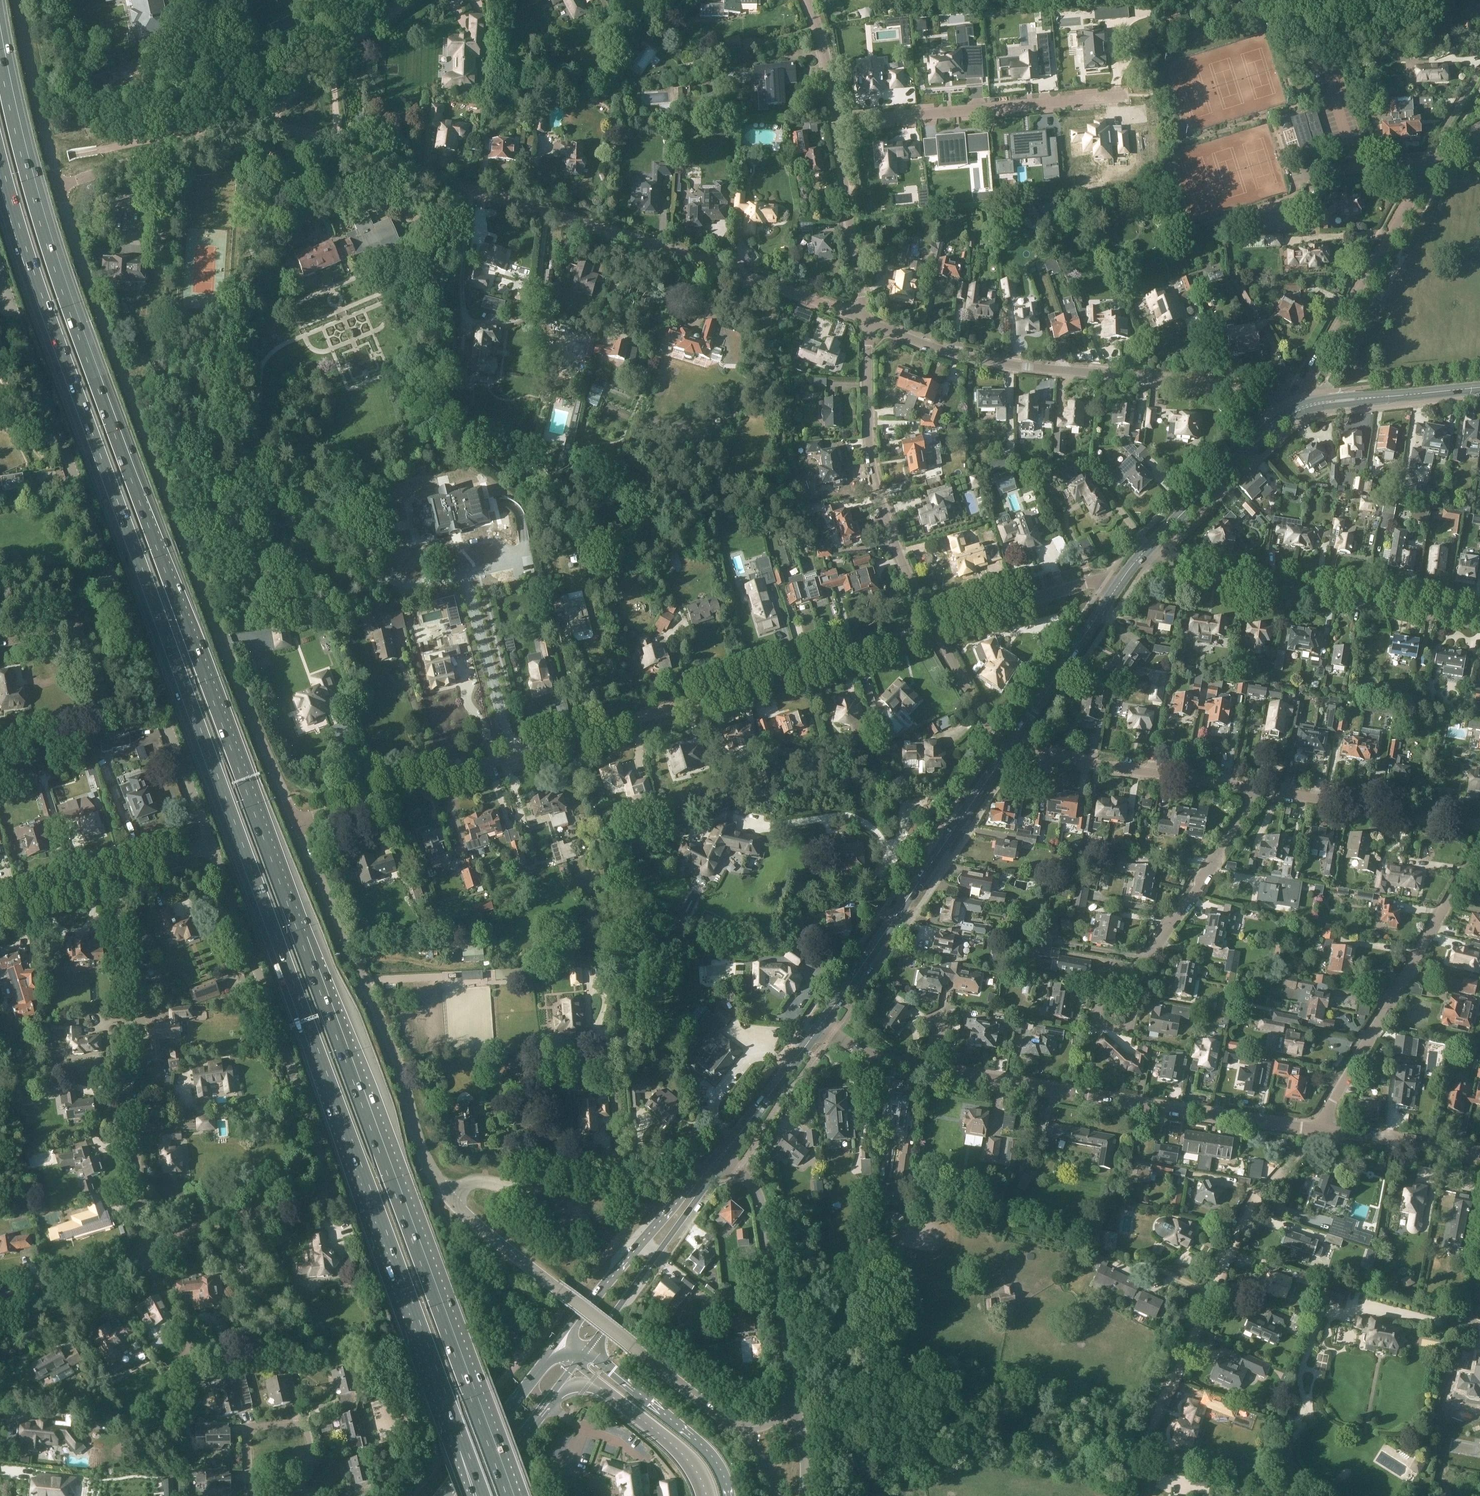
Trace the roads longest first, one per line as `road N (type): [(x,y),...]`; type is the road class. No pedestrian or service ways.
road 1 (motorway): [(511,1495),(71,305),(42,218),(0,28)]
road 2 (motorway): [(0,169),(46,315),(479,1495)]
road 3 (residential): [(291,815),(98,321),(53,185)]
road 4 (residential): [(291,815),(338,809),(934,628)]
road 5 (residential): [(866,321),(554,208),(248,123)]
road 6 (residential): [(212,845),(5,289)]
road 7 (residential): [(145,1255),(231,1213),(304,1203),(323,1180),(319,1149),(212,845)]
road 8 (residential): [(818,1028),(869,1055),(935,1070),(1319,1129)]
road 9 (residential): [(1290,413),(1266,394),(978,359),(866,321)]
road 10 (residential): [(449,1200),(415,1146),(384,1034),(291,815)]
road 11 (residential): [(145,1255),(130,1133),(118,876)]
road 12 (residential): [(1479,616),(1165,566),(1146,549)]
road 13 (secondary): [(818,1028),(1008,748)]
road 14 (track): [(1133,1483),(1230,1251),(1274,1182)]
road 15 (residential): [(1319,1129),(1479,839)]
road 16 (residential): [(934,628),(892,540),(870,463),(866,321)]
road 17 (residential): [(1127,94),(834,122)]
road 18 (residential): [(1307,406),(1313,370),(1426,165)]
road 19 (residential): [(1118,1006),(1261,791)]
road 20 (unclassified): [(795,1401),(760,1200),(726,1159)]
road 21 (residential): [(1261,791),(1008,748)]
road 22 (secondary): [(717,1153),(562,1341)]
road 23 (secondary): [(588,1349),(726,1159)]
road 24 (unclassified): [(632,1347),(449,1200)]
road 25 (unclassified): [(665,1157),(553,1165),(526,1192),(477,1183),(449,1200)]
road 26 (residential): [(1479,828),(1261,791)]
road 27 (motorway): [(729,1495),(712,1455),(588,1349)]
road 28 (residential): [(53,185),(248,123)]
road 29 (residential): [(866,321),(834,122)]
road 30 (track): [(248,123),(407,0)]
road 31 (secondary): [(1146,549),(1290,413)]
road 32 (unclassified): [(632,1347),(738,1426),(766,1423),(795,1401)]
road 33 (primary): [(562,1341),(442,1495)]
road 34 (secondary): [(1008,748),(1116,590)]
road 35 (residential): [(934,628),(1095,581),(1116,590)]
road 36 (residential): [(1353,1299),(1460,1320),(1479,1242)]
road 37 (secondary): [(1307,406),(1479,387)]
road 38 (residential): [(1319,1129),(1479,1155)]
road 39 (unclassified): [(46,158),(13,0)]
road 40 (residential): [(245,1495),(244,1429),(301,1427),(309,1458)]
road 41 (motorway): [(604,1389),(674,1446),(707,1495)]
road 42 (secondary): [(732,1143),(818,1028)]
road 43 (primary): [(477,1495),(557,1393)]
road 44 (residential): [(834,122),(806,0)]
road 45 (residential): [(0,911),(118,876)]

